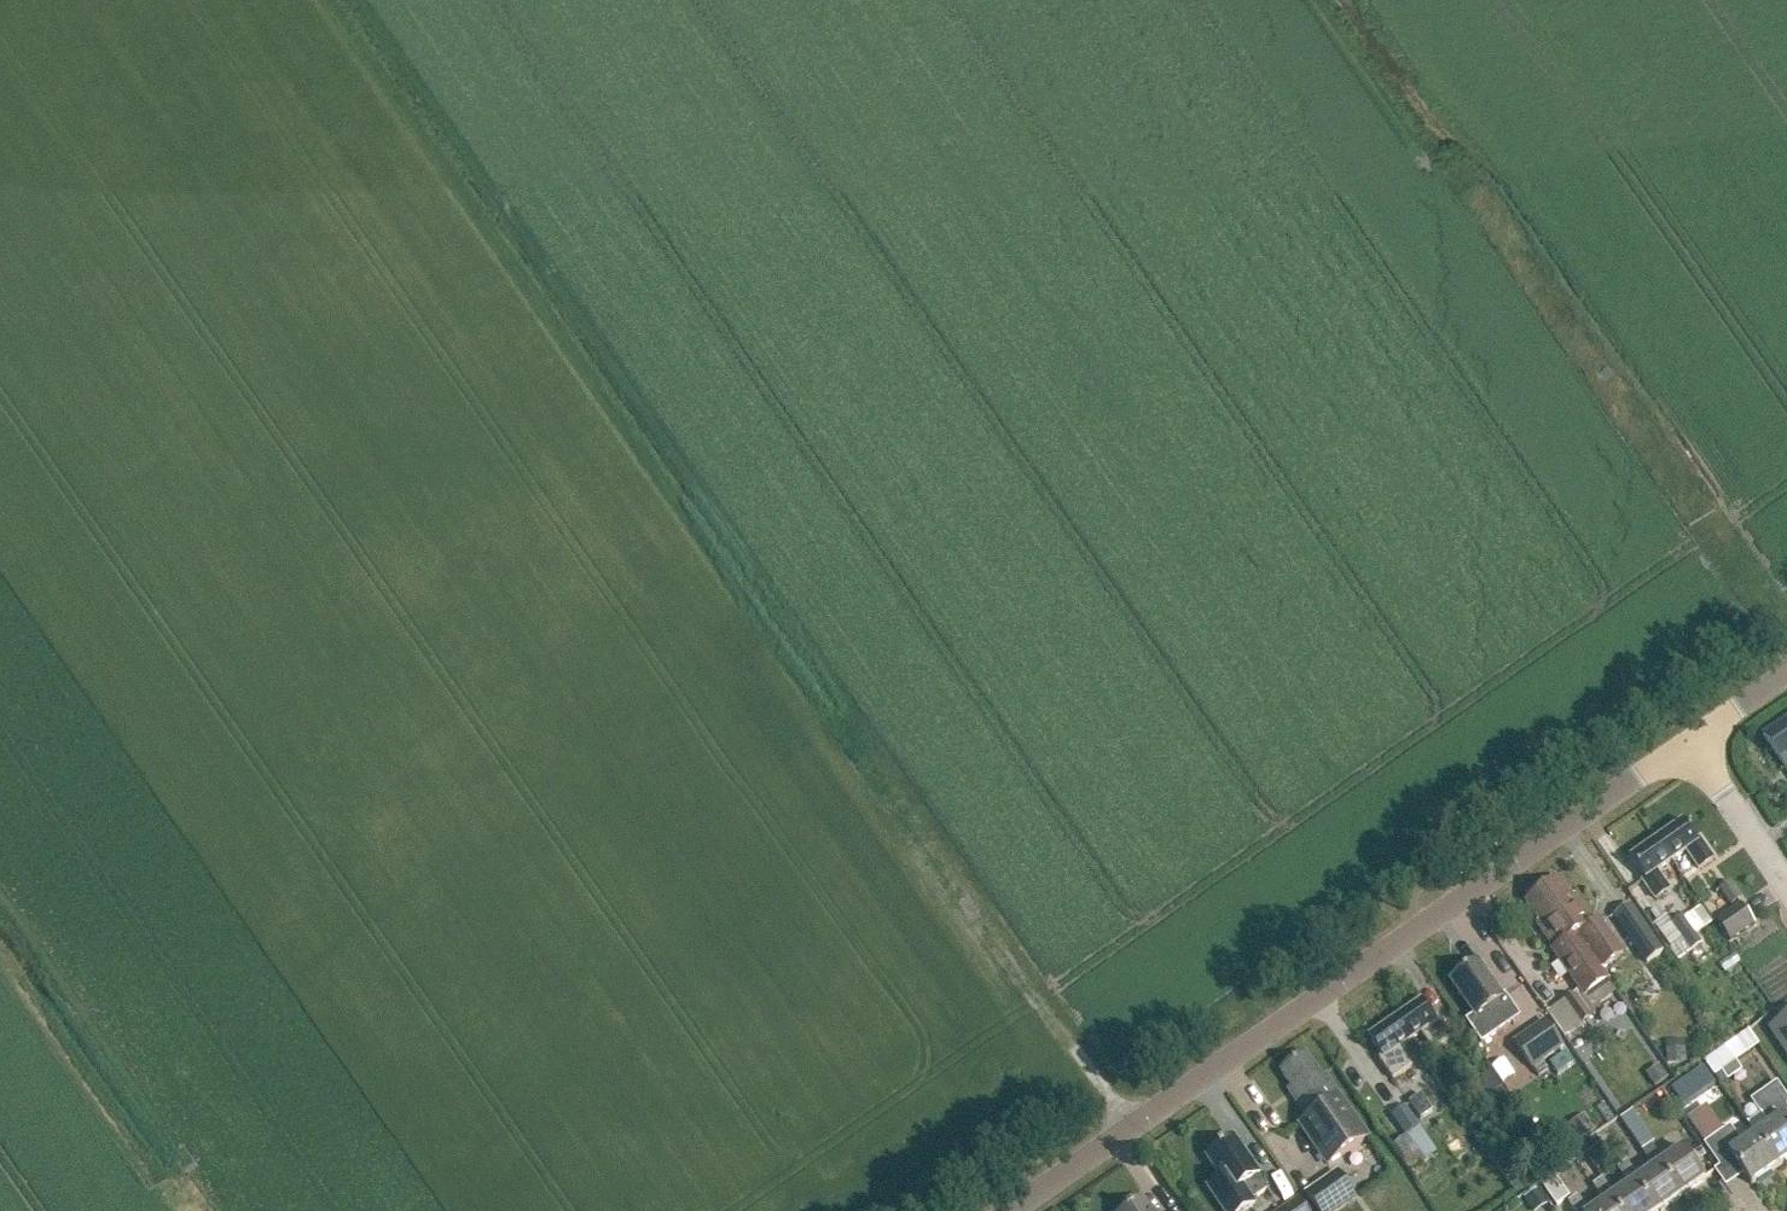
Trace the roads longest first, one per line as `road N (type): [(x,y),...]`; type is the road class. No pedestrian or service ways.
road 1 (residential): [(1010,1210),(1689,743)]
road 2 (residential): [(1786,879),(1689,743)]

